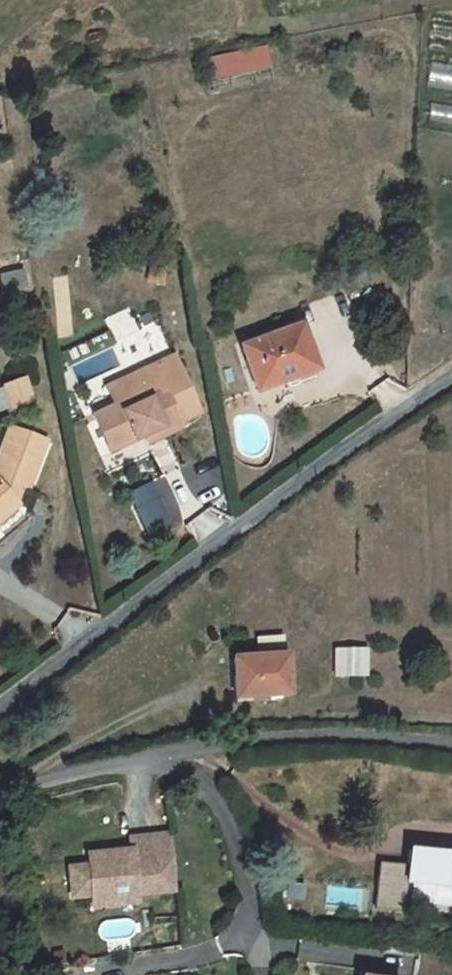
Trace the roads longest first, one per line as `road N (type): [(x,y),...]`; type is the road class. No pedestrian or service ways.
road 1 (unclassified): [(451,376),(0,707)]
road 2 (unclassified): [(451,749),(286,739),(139,760)]
road 3 (residential): [(139,760),(186,773),(211,790),(229,821),(245,866),(258,974)]
road 4 (unclassified): [(139,760),(0,793)]

